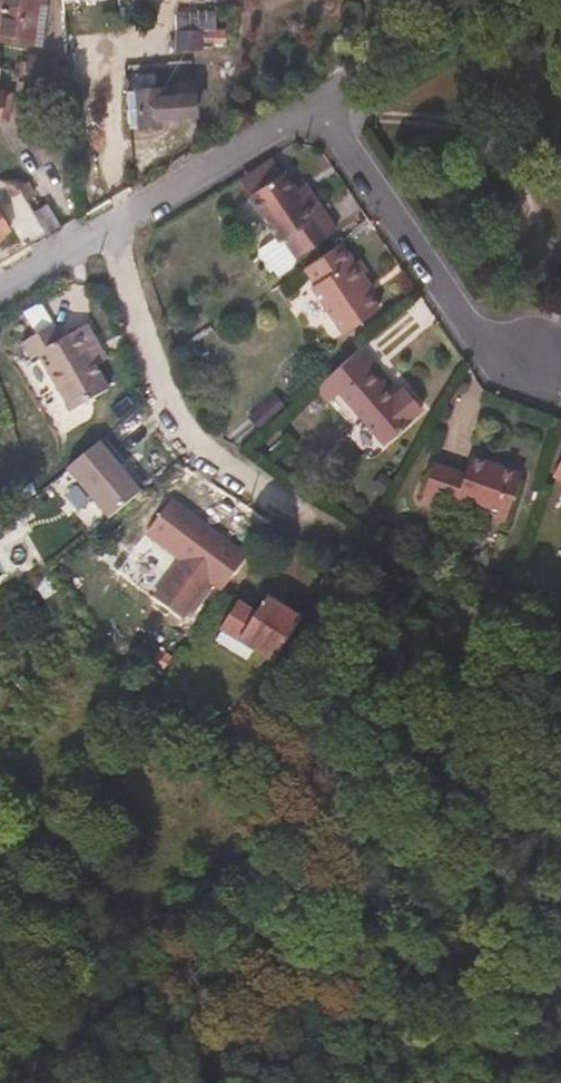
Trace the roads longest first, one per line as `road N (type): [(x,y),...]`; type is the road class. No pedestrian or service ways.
road 1 (residential): [(0,290),(308,110),(436,302),(486,351),(540,360)]
road 2 (track): [(320,526),(185,438),(148,371),(105,231)]

